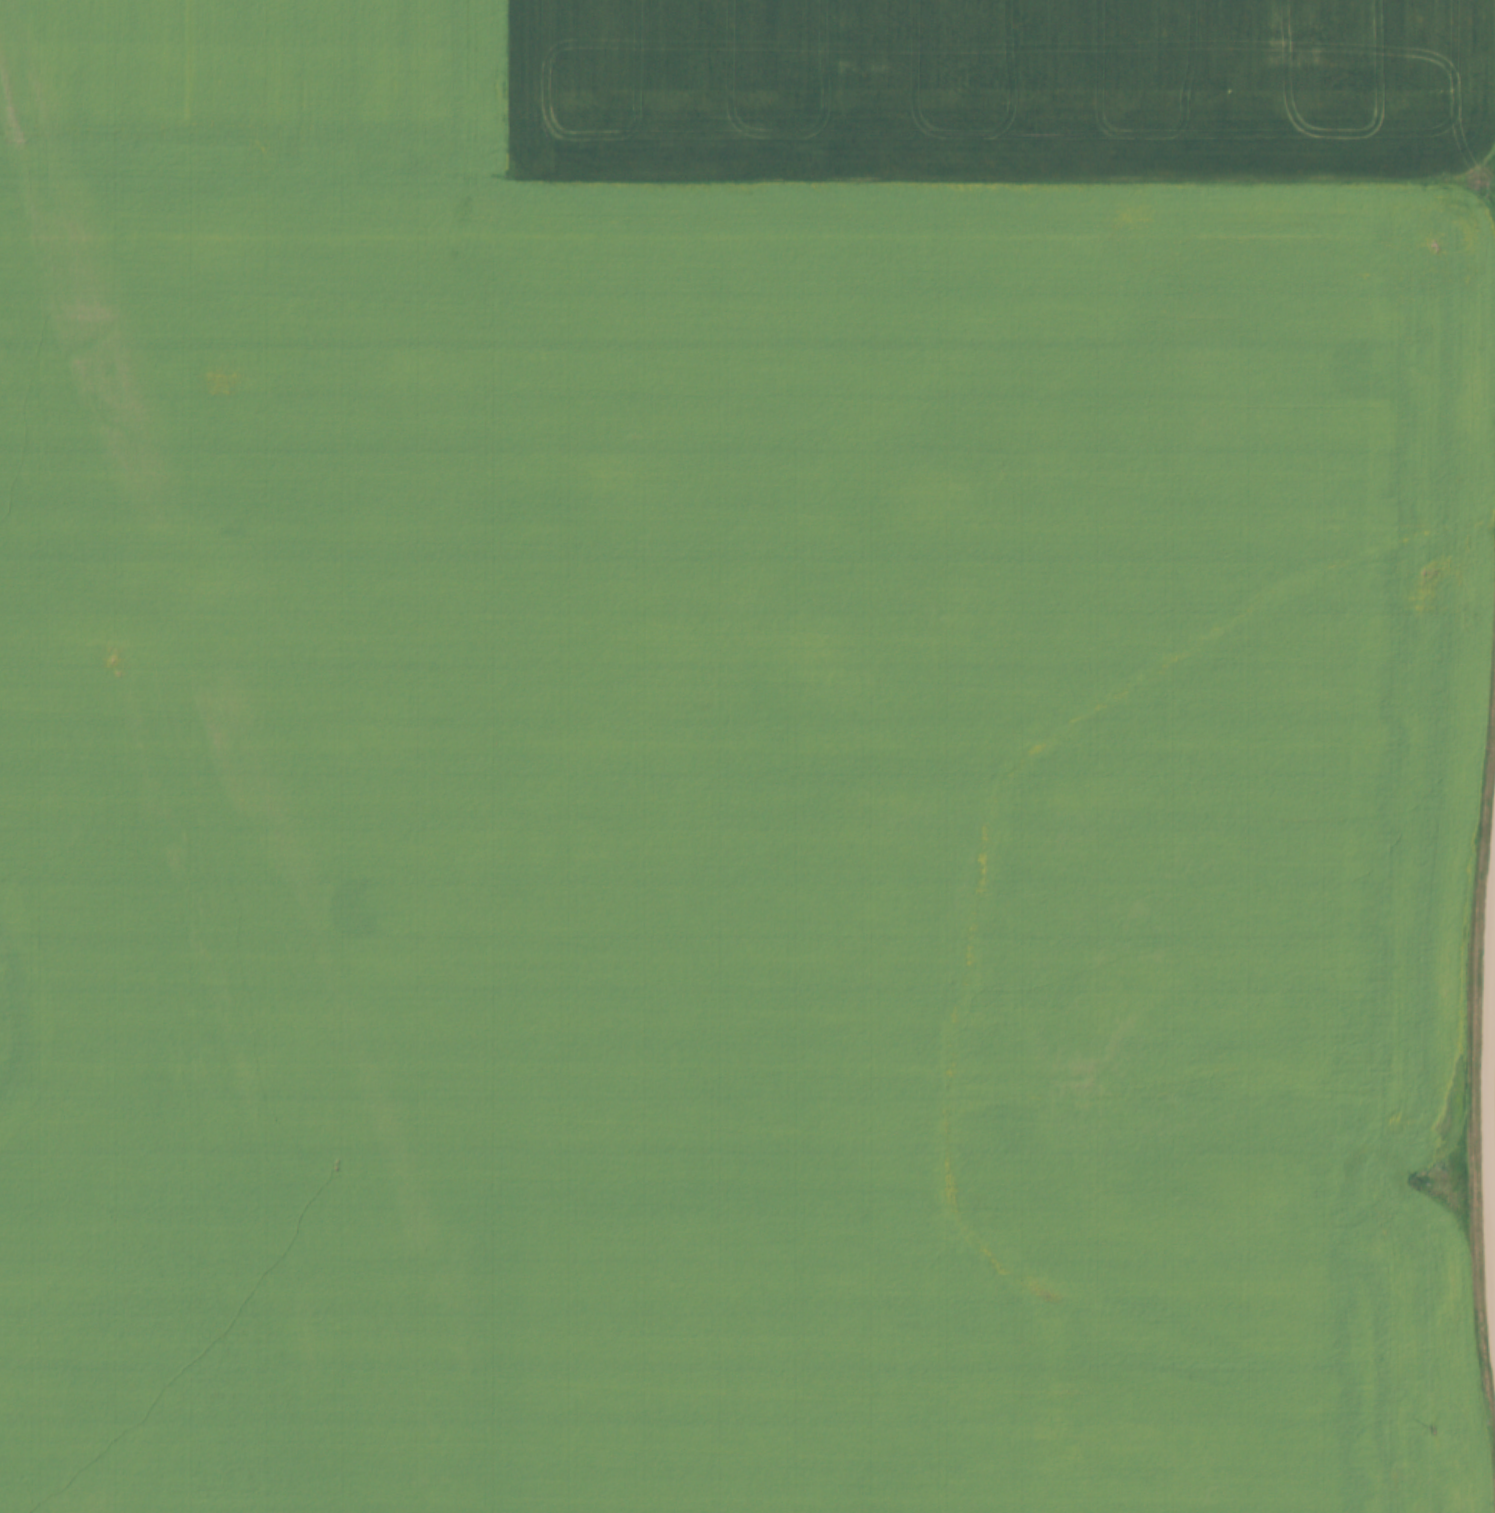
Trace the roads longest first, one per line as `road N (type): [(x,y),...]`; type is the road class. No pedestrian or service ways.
road 1 (residential): [(1494,1218),(1494,947)]

